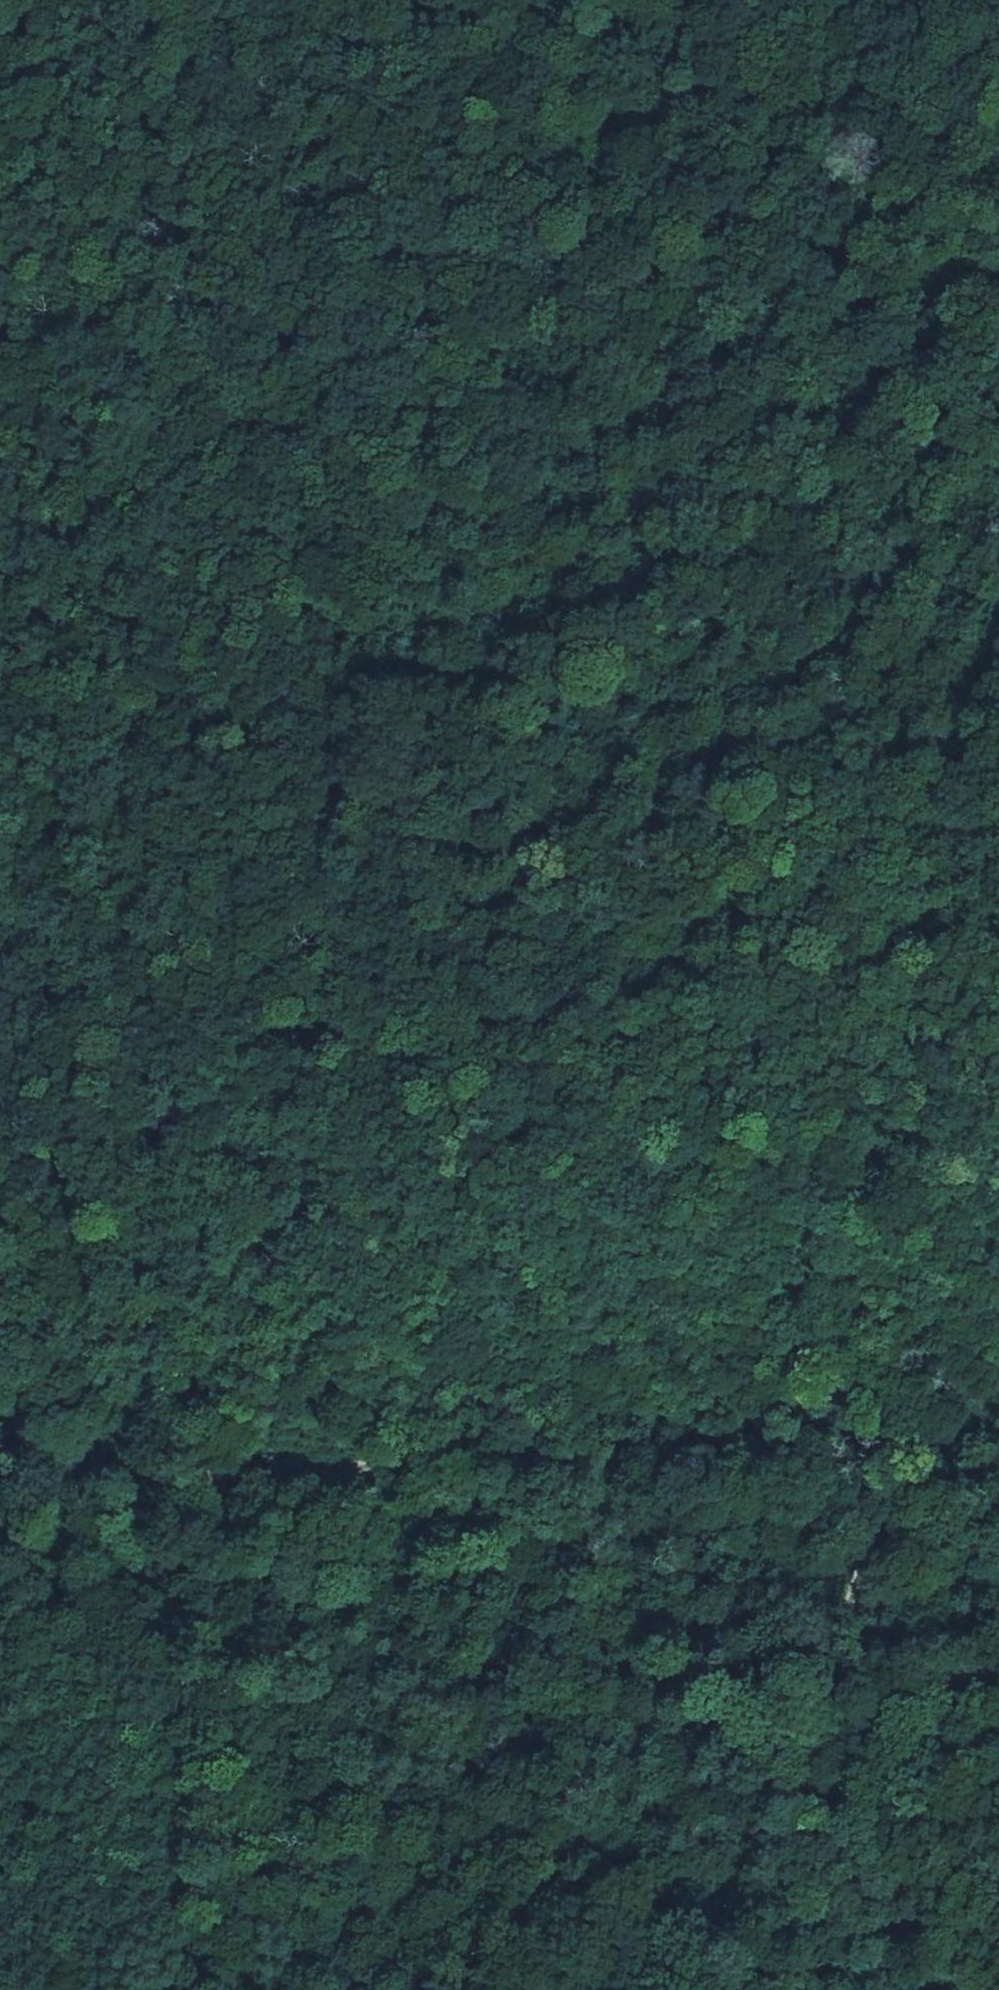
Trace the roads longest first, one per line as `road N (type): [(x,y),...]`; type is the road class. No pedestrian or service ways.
road 1 (track): [(975,1423),(691,1449),(226,1472),(82,1413),(0,1345)]
road 2 (track): [(844,1919),(839,1831),(852,1618),(882,1515),(975,1423)]

